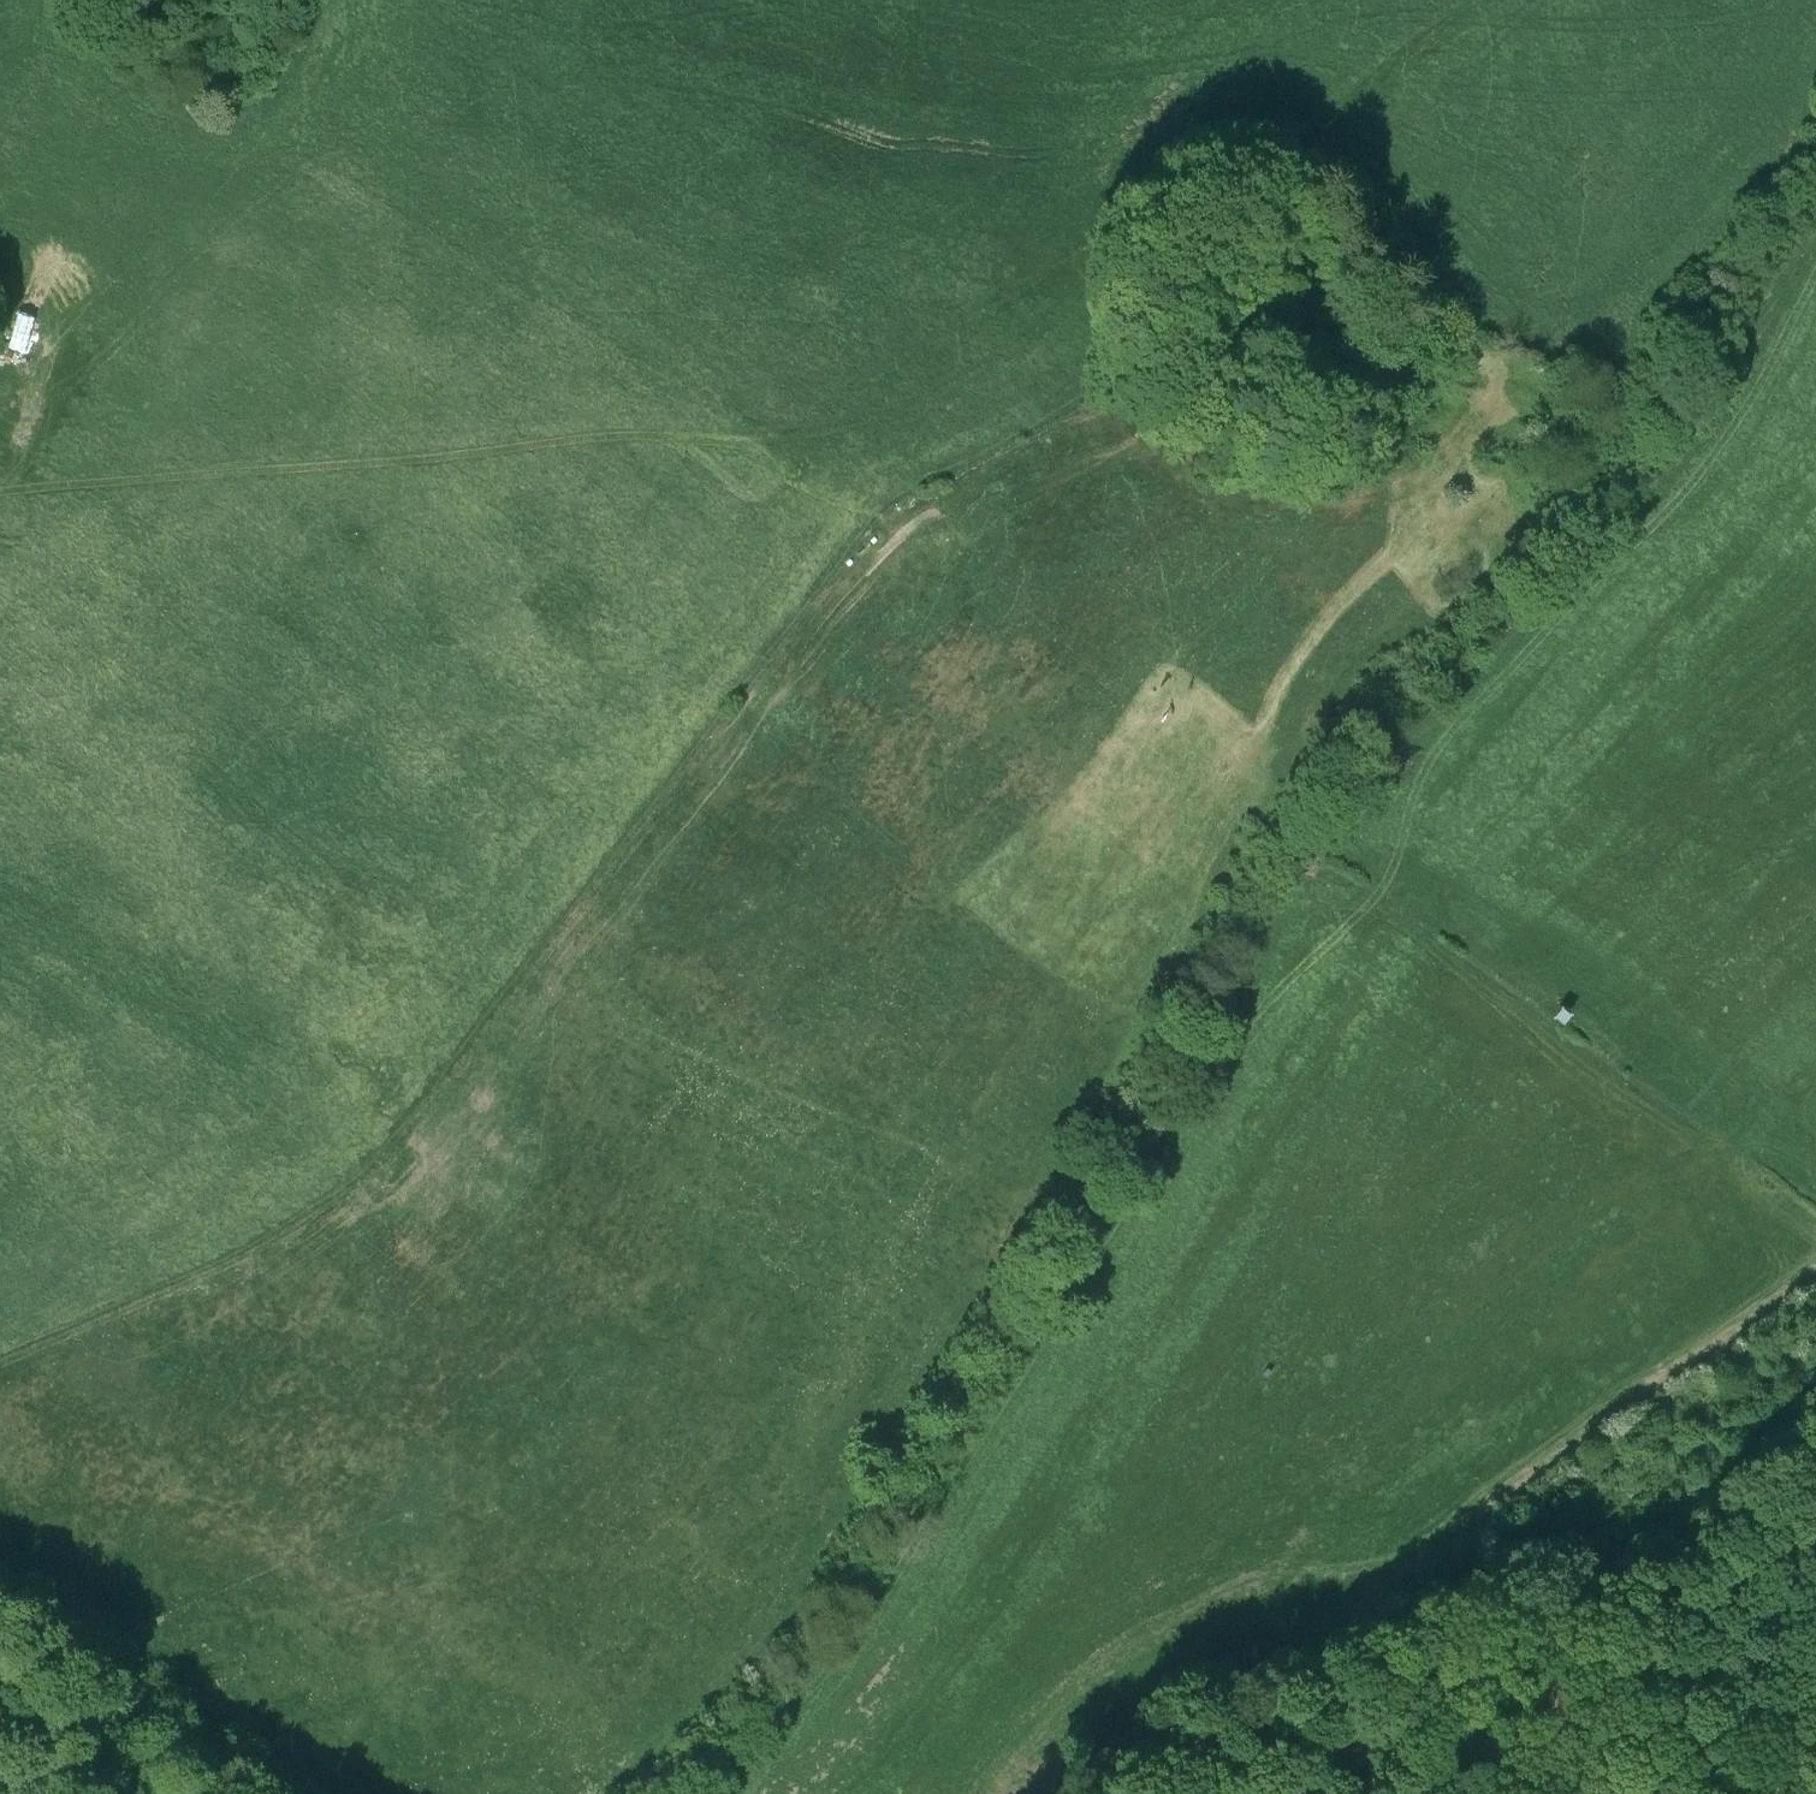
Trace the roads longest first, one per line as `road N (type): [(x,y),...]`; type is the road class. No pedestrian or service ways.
road 1 (track): [(1474,0),(1323,116),(1179,170),(1129,218),(1106,269),(1088,379),(1037,416),(908,476)]
road 2 (track): [(1815,1717),(1710,1735),(1449,1729),(1355,1738)]

